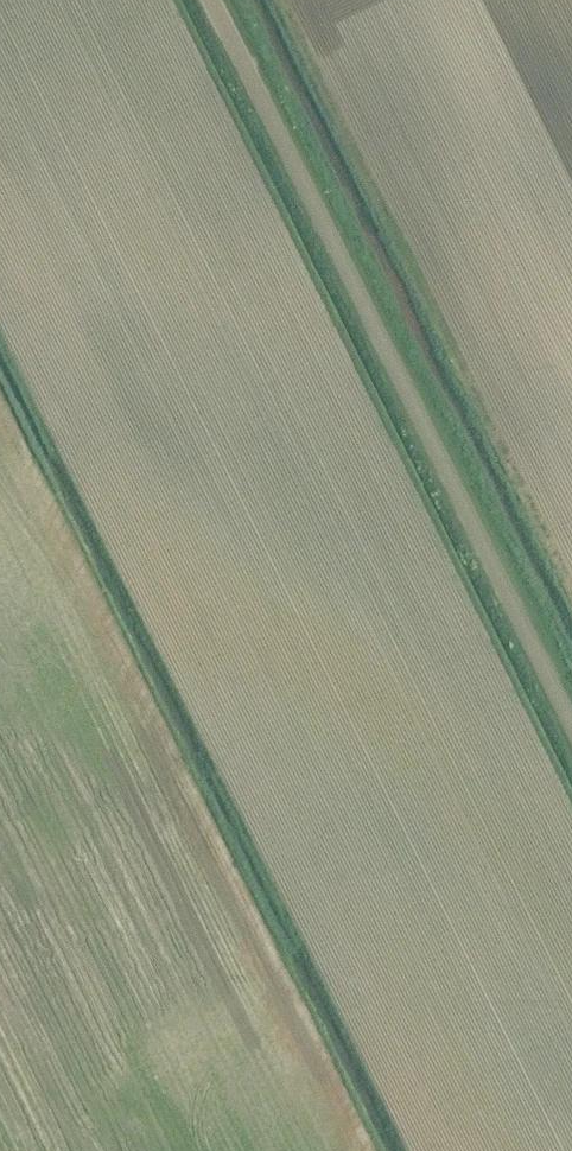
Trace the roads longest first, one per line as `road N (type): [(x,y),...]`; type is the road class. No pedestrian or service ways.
road 1 (unclassified): [(571,724),(210,0)]

